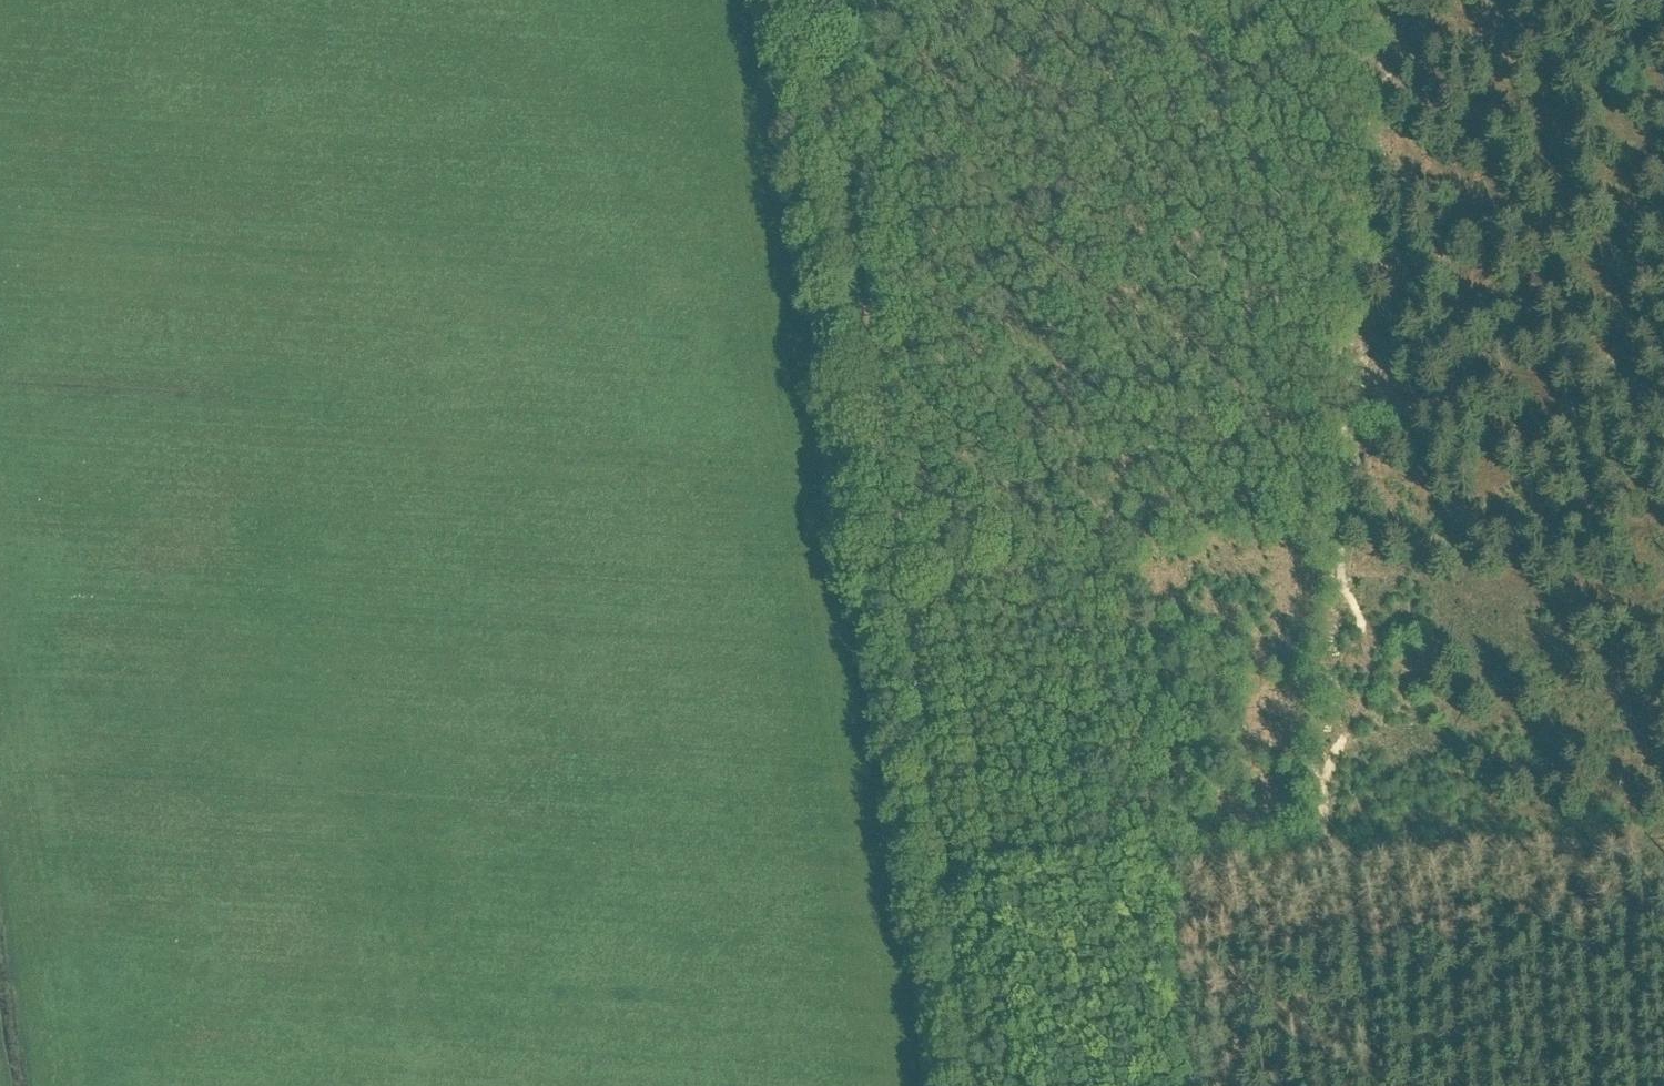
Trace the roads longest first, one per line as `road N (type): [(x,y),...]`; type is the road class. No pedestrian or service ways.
road 1 (track): [(952,885),(821,0)]
road 2 (track): [(1663,839),(994,874),(952,885)]
road 3 (track): [(952,885),(982,1085)]

